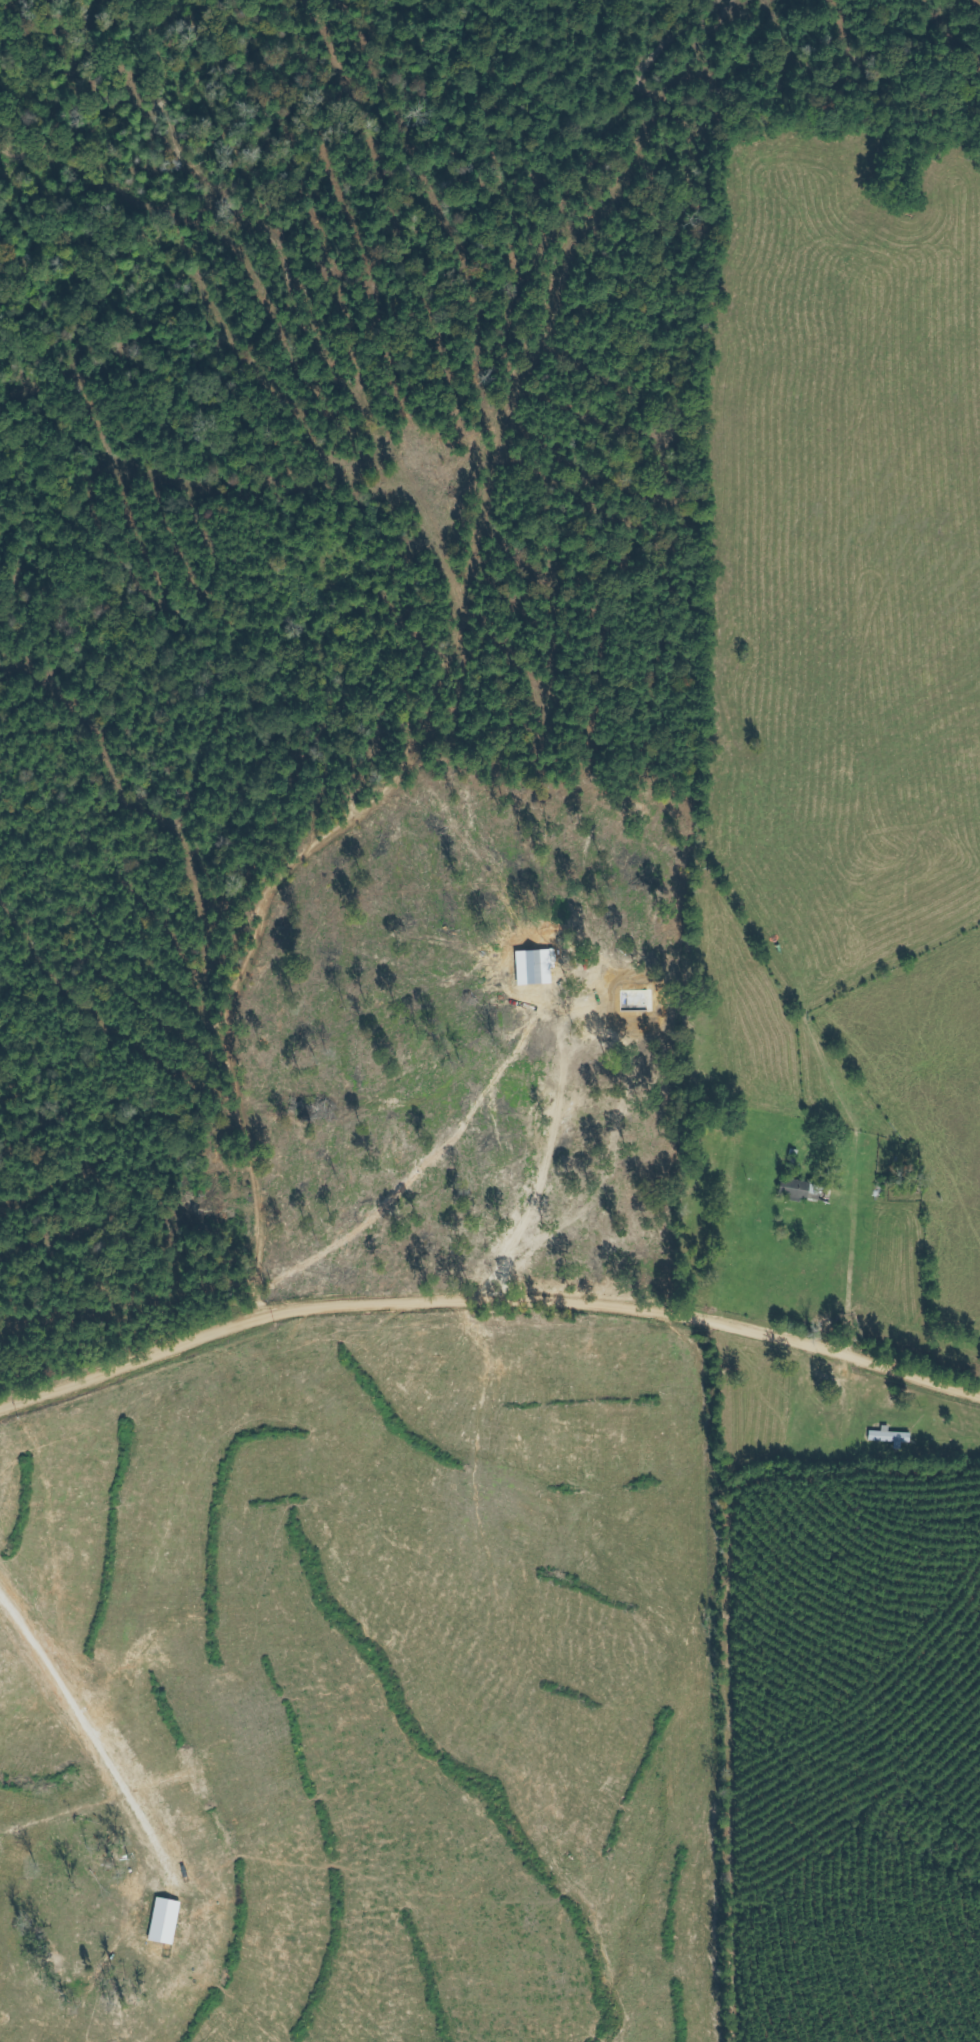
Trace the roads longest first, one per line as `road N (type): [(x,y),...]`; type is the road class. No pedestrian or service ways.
road 1 (residential): [(0,1395),(194,1346),(307,1307),(461,1299),(611,1301),(979,1395)]

